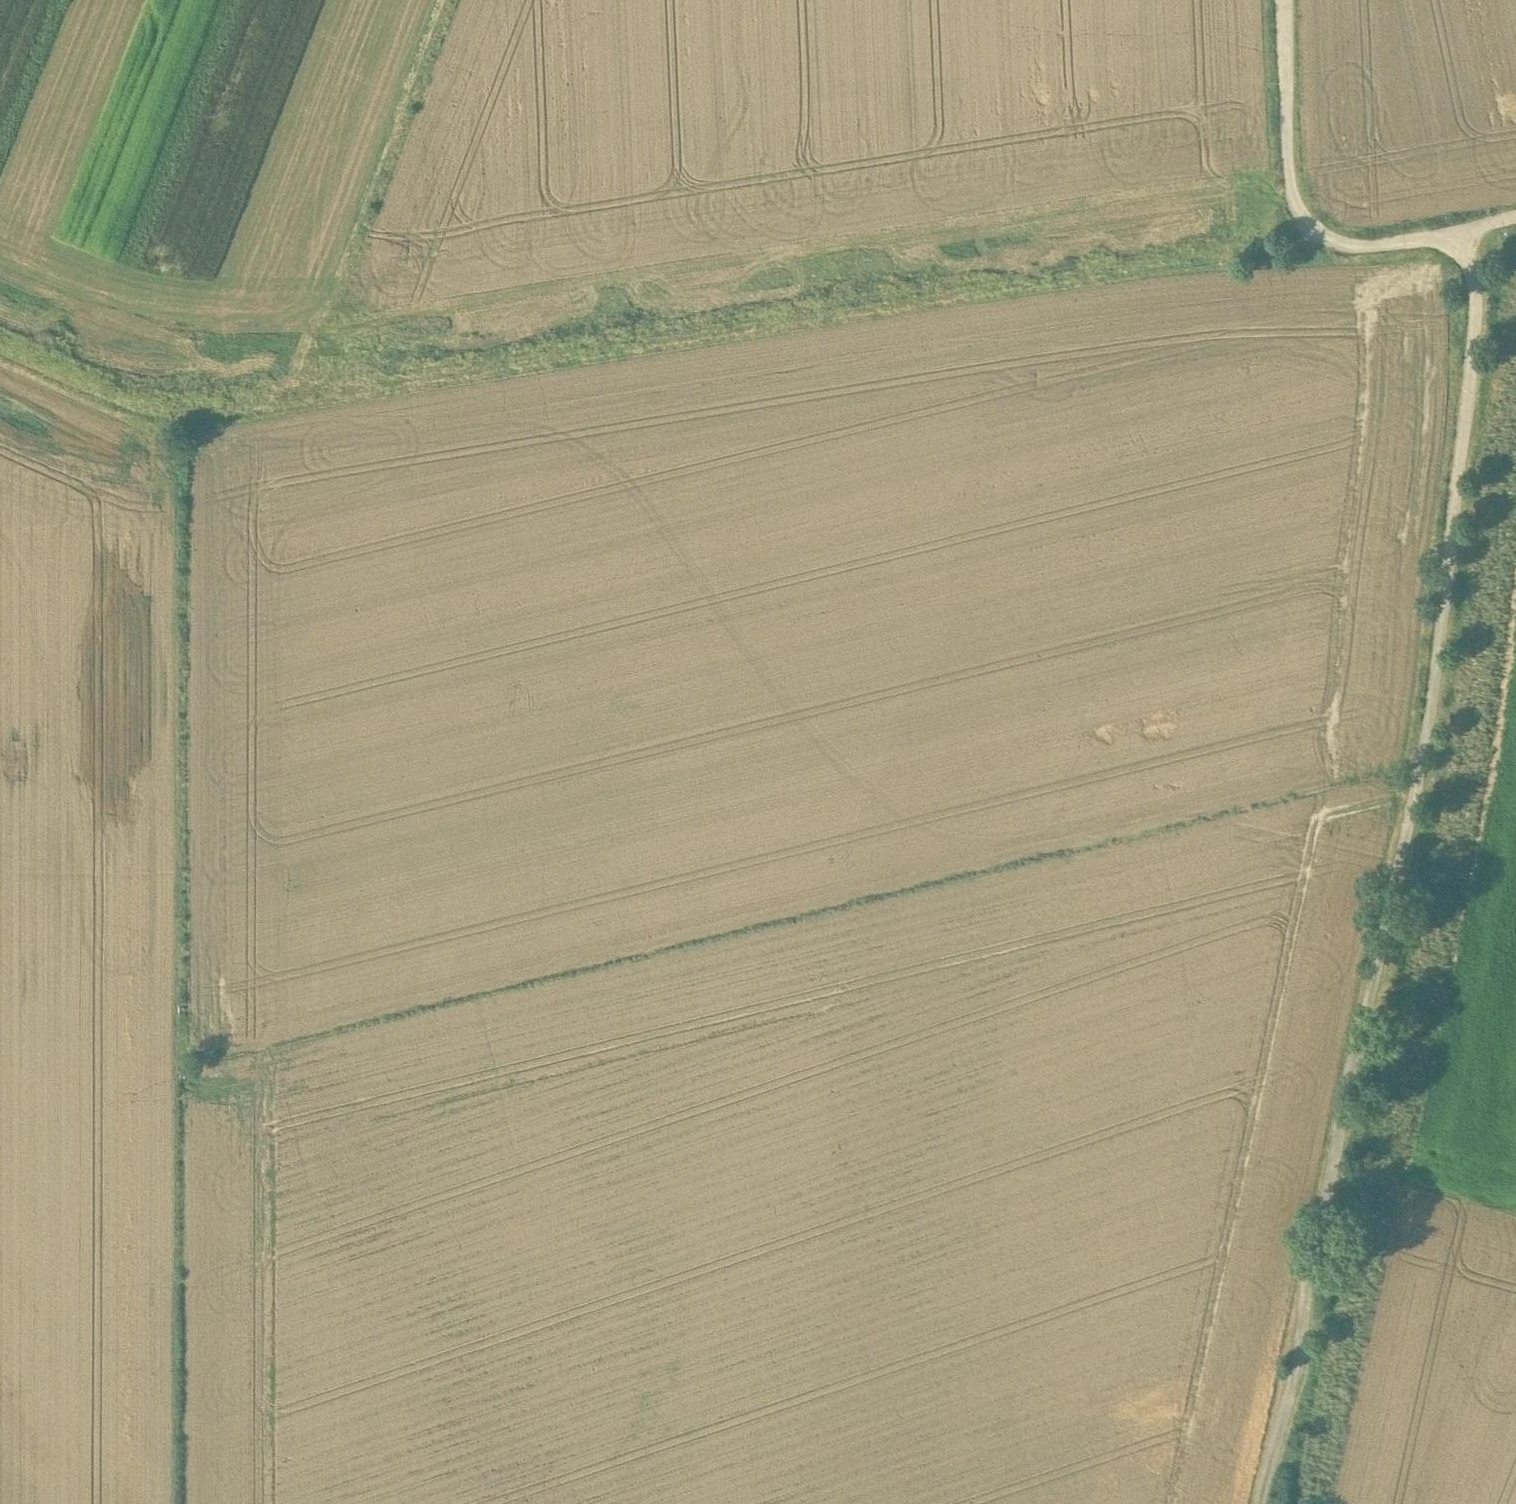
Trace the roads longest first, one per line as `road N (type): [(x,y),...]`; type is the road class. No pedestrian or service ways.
road 1 (unclassified): [(1265,1503),(1418,771),(1471,268),(1482,241),(1515,229)]

